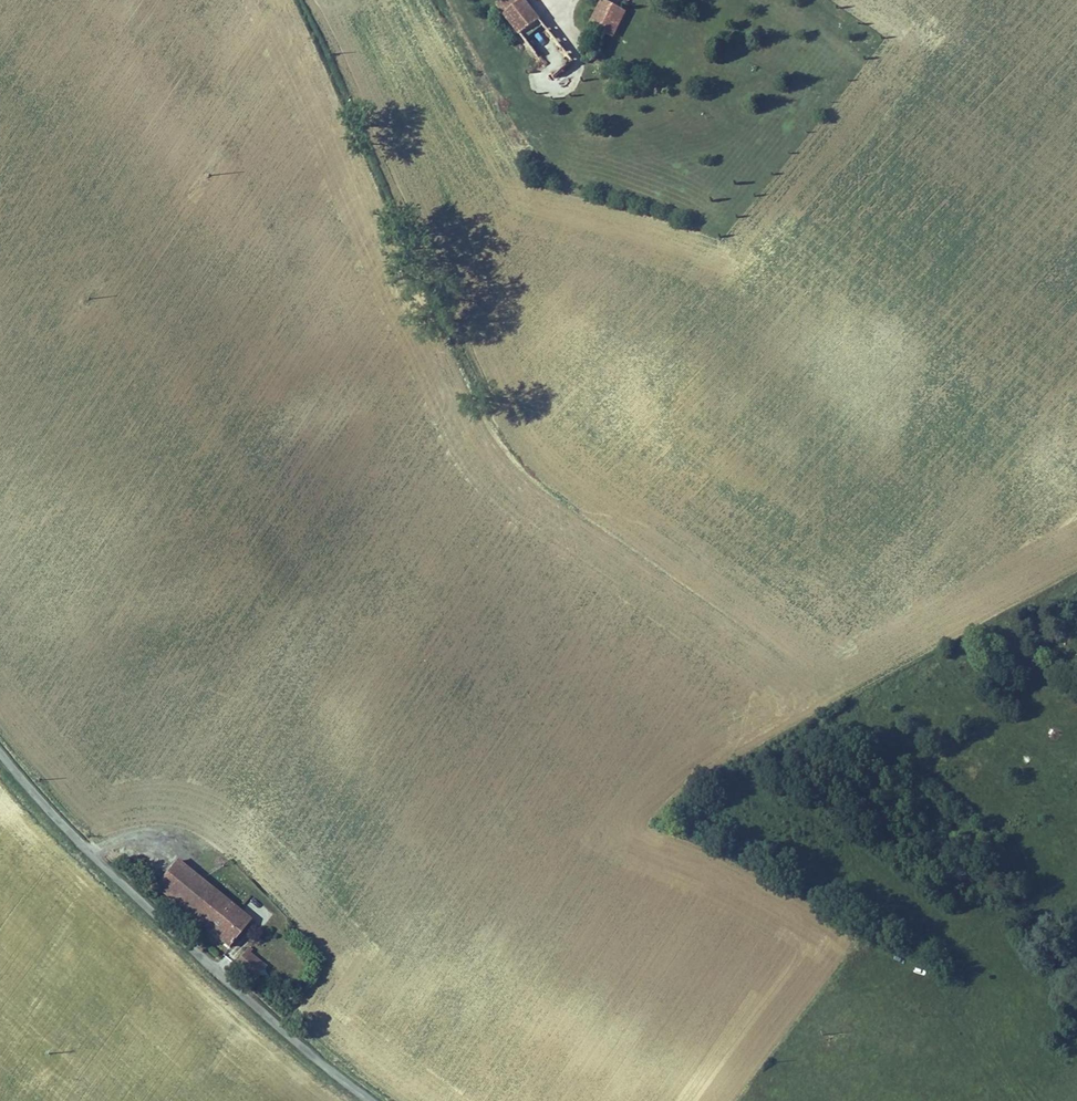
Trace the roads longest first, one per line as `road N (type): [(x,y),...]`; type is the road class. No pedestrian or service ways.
road 1 (tertiary): [(0,754),(110,873),(370,1100)]

